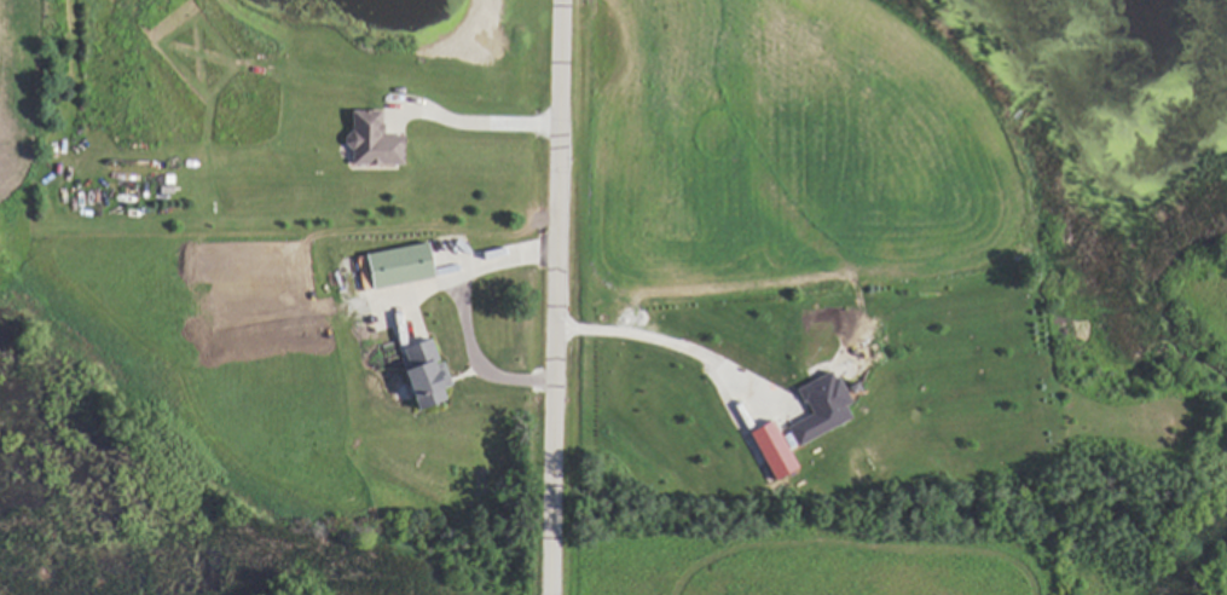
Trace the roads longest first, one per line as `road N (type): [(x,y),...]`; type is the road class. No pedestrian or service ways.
road 1 (residential): [(565,0),(556,594)]

